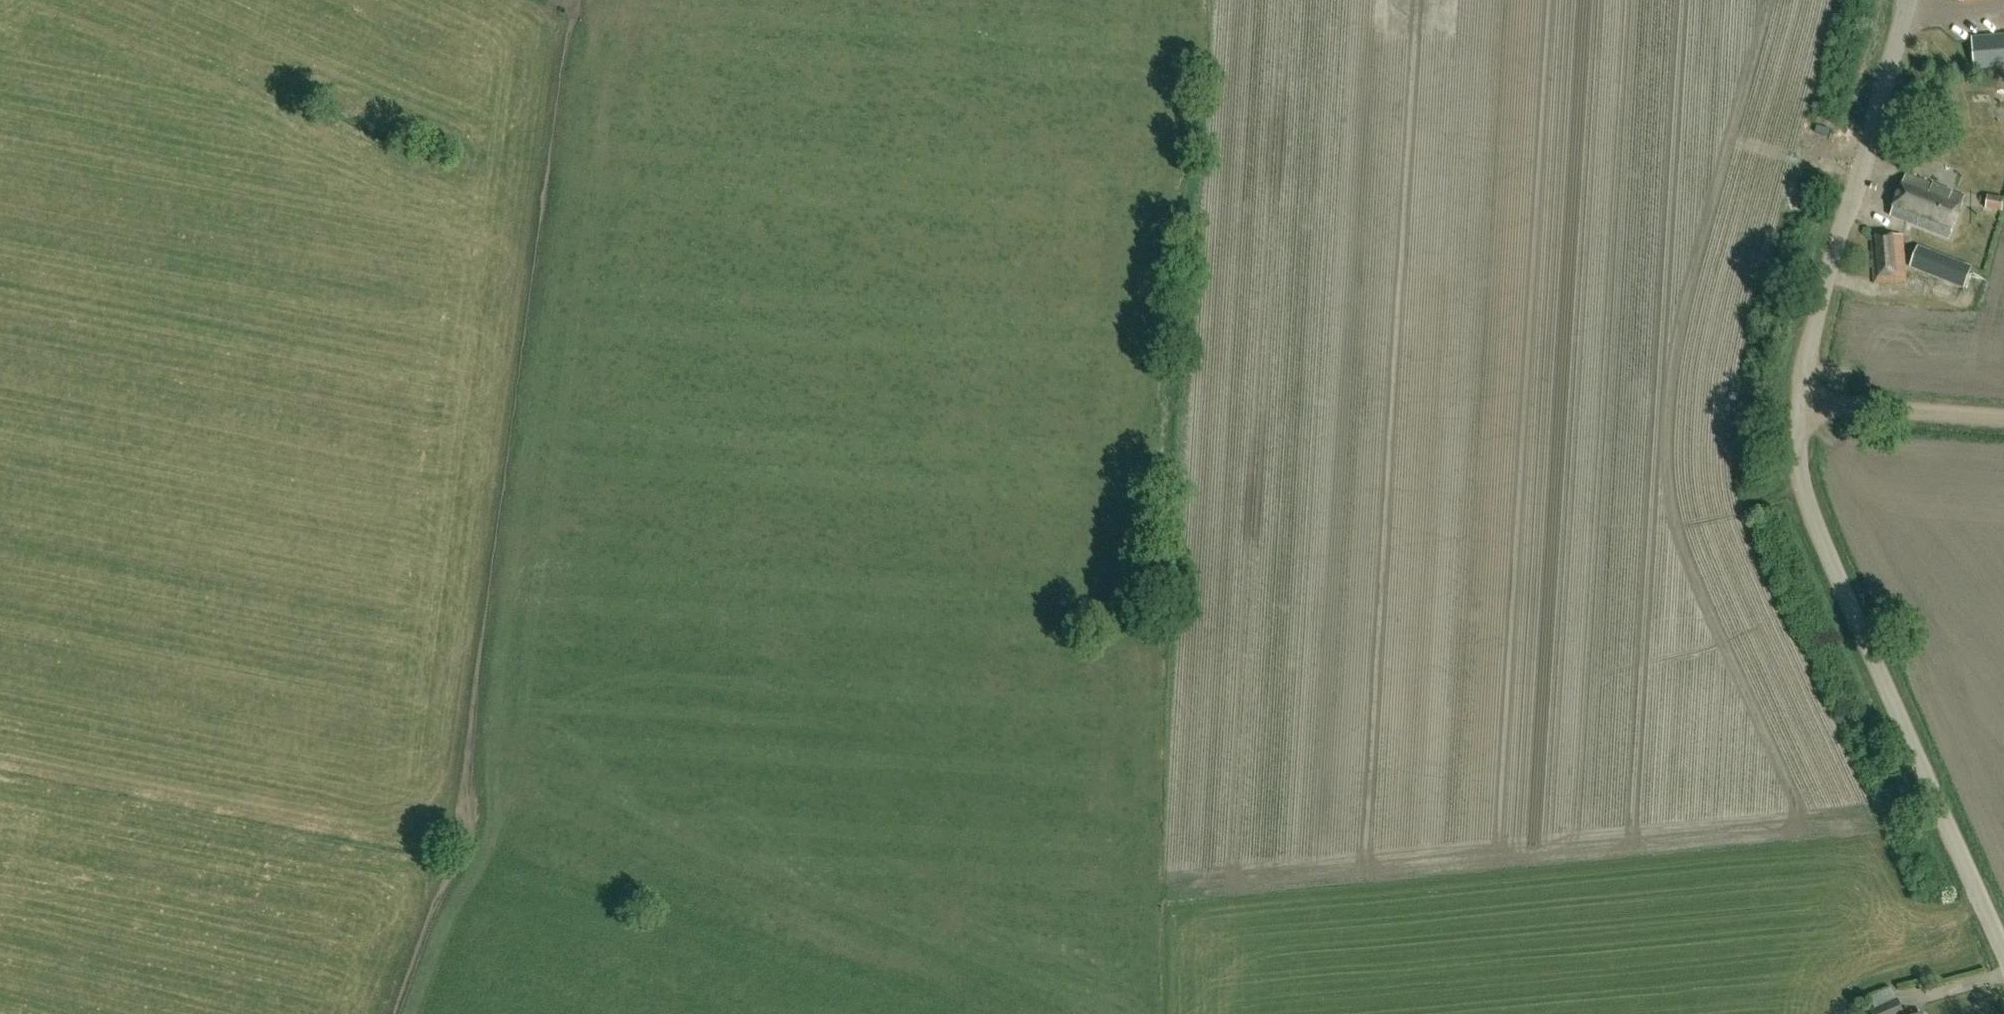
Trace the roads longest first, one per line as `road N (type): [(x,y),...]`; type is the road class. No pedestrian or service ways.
road 1 (unclassified): [(2003,949),(1805,489),(1805,391),(1911,0)]

